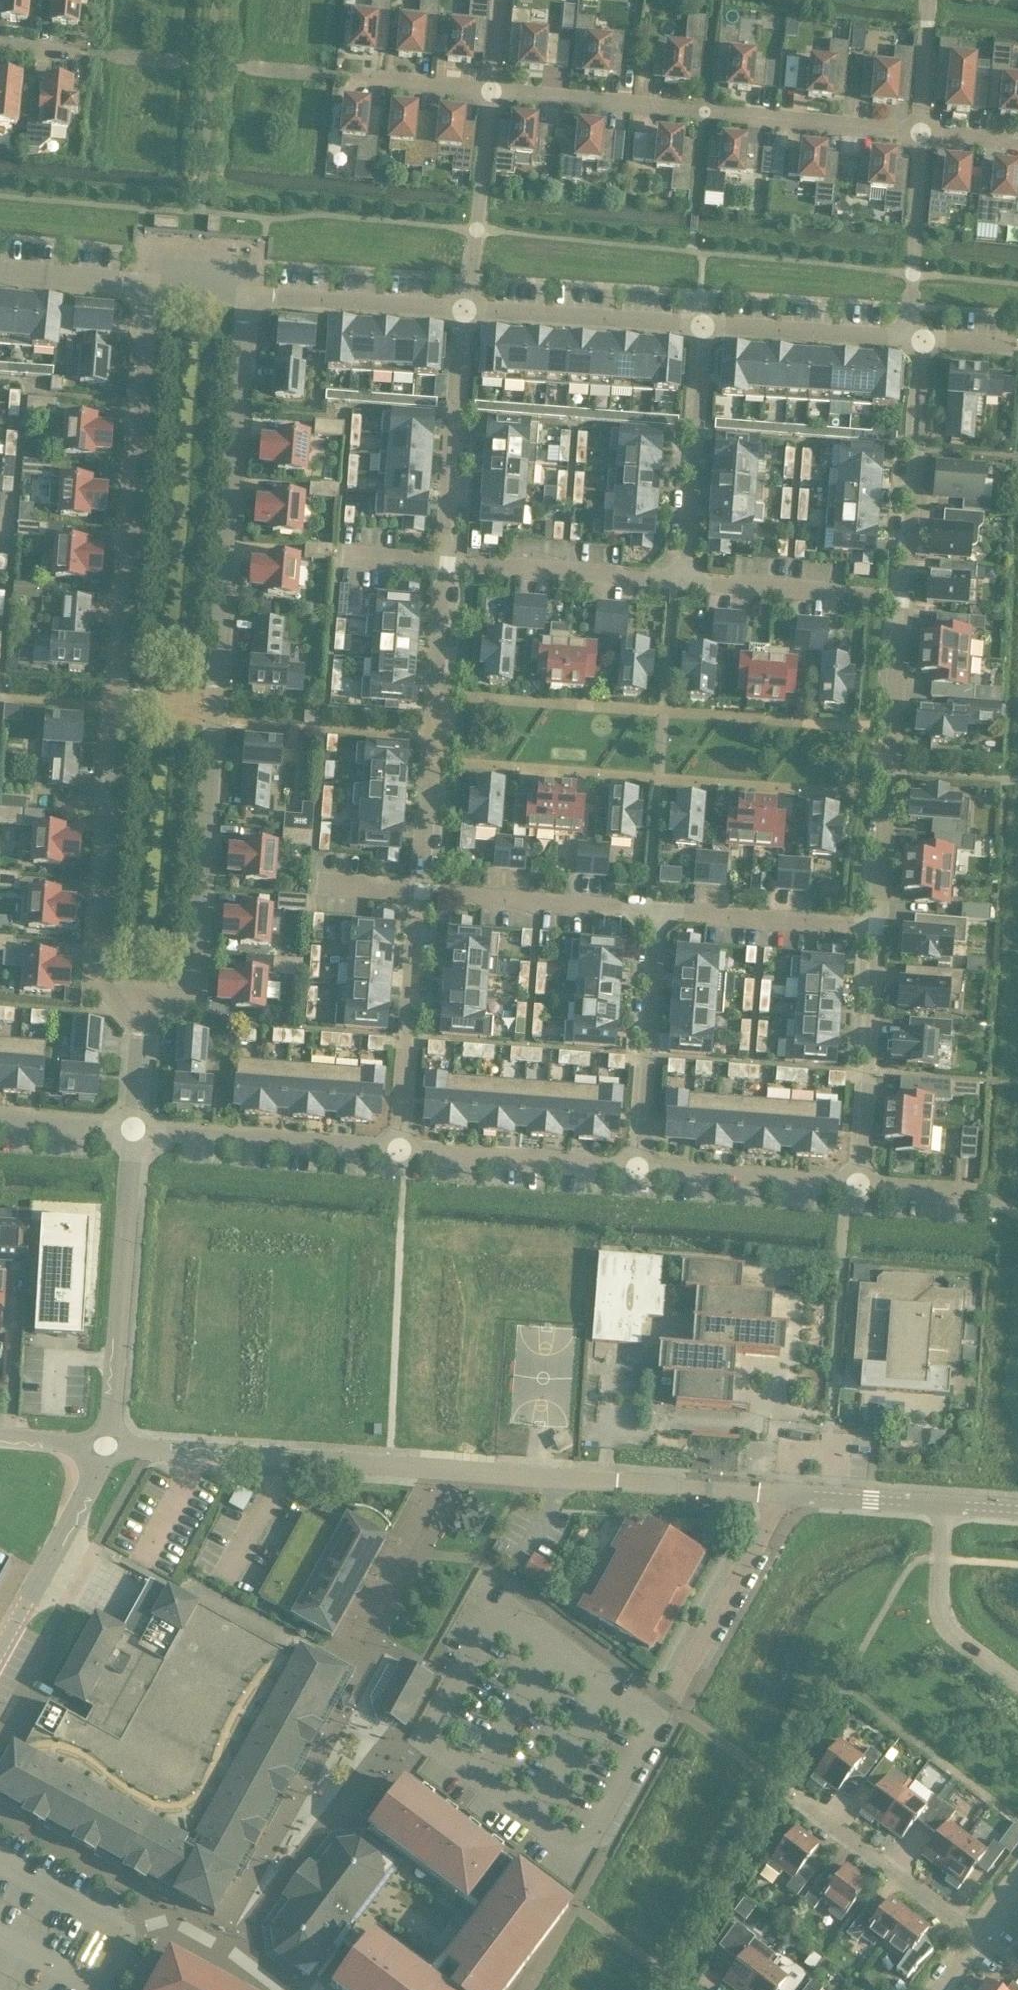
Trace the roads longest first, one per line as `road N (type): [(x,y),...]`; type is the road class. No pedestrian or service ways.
road 1 (residential): [(144,1018),(196,975),(251,294)]
road 2 (residential): [(152,284),(104,968),(144,1018)]
road 3 (residential): [(784,1495),(105,1448)]
road 4 (residential): [(888,796),(435,758)]
road 5 (residential): [(894,728),(441,696)]
road 6 (residential): [(492,91),(922,135)]
road 7 (residential): [(105,1448),(134,1130)]
road 8 (residential): [(399,1150),(134,1130)]
road 9 (residential): [(906,602),(927,342)]
road 10 (residential): [(399,1150),(423,891)]
road 11 (residential): [(858,1184),(879,927)]
road 12 (residential): [(450,565),(468,310)]
road 13 (residential): [(681,583),(703,329)]
road 14 (residential): [(641,1164),(654,910)]
road 15 (residential): [(978,1934),(786,1786)]
road 16 (residential): [(641,1164),(399,1150)]
road 17 (residential): [(784,1495),(669,1701)]
road 18 (residential): [(703,329),(468,310)]
road 19 (residential): [(423,891),(654,910)]
road 20 (residential): [(681,583),(450,565)]
road 21 (residential): [(906,602),(681,583)]
road 22 (residential): [(654,910),(879,927)]
road 23 (residential): [(468,310),(492,91)]
road 24 (residential): [(858,1184),(641,1164)]
road 25 (residential): [(468,310),(251,294)]
road 26 (residential): [(1017,1681),(944,1619),(950,1506)]
road 27 (residential): [(907,341),(922,135)]
road 28 (residential): [(907,341),(703,329)]
road 29 (residential): [(950,1506),(784,1495)]
road 30 (tertiary): [(0,1656),(81,1513)]
road 31 (residential): [(152,284),(0,272)]
road 32 (residential): [(341,76),(492,91)]
road 33 (residential): [(922,135),(931,0)]
road 34 (residential): [(134,1130),(0,1121)]
road 35 (residential): [(423,891),(435,758)]
road 36 (residential): [(441,696),(450,565)]
road 37 (residential): [(879,927),(888,796)]
road 38 (residential): [(894,728),(906,602)]

